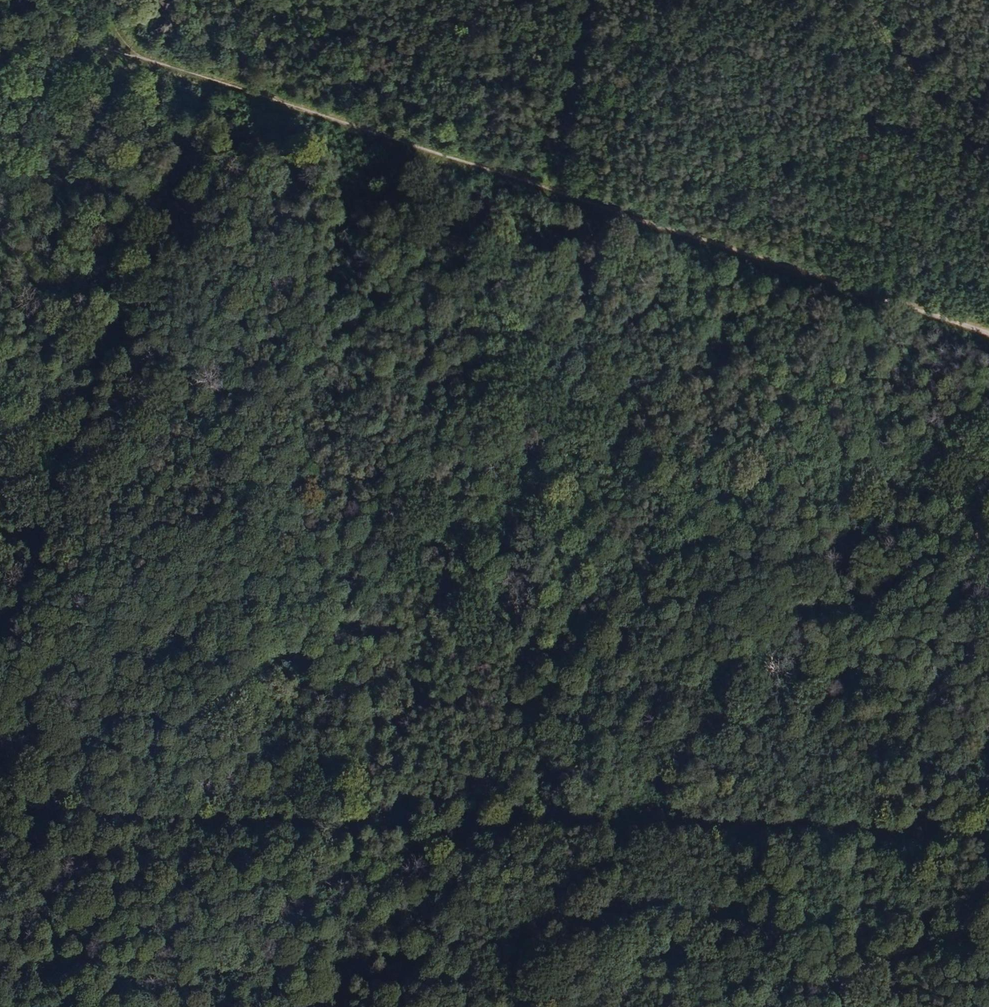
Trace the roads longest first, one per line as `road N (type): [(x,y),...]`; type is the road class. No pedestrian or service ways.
road 1 (track): [(0,787),(988,435)]
road 2 (track): [(988,833),(0,814)]
road 3 (track): [(131,55),(988,334)]
road 4 (track): [(0,639),(230,88)]
road 5 (track): [(988,776),(894,1006)]
road 6 (track): [(859,0),(988,180)]

